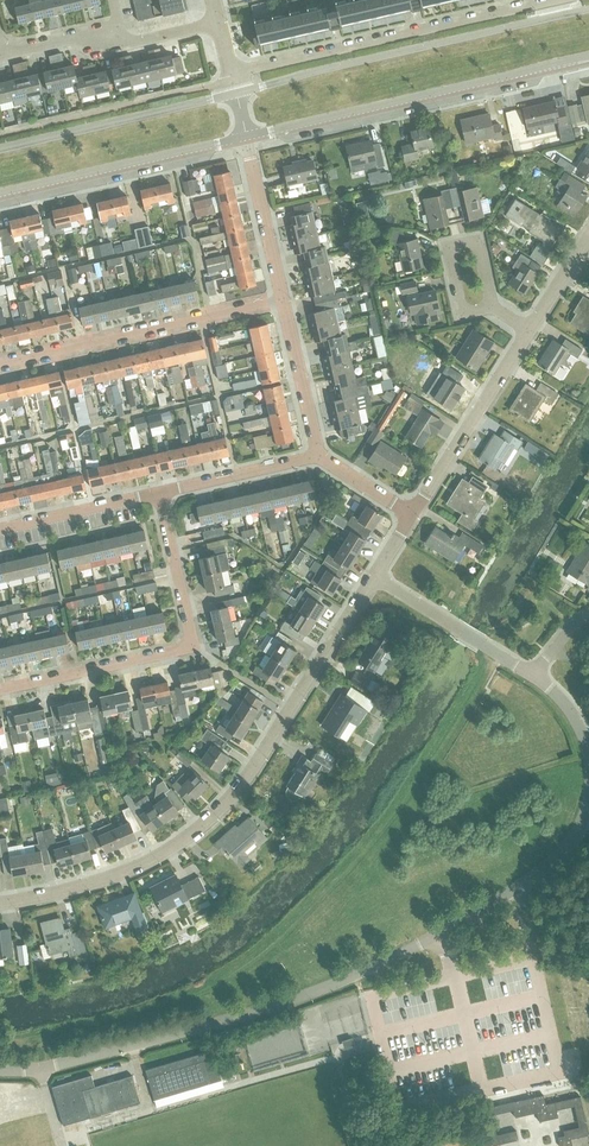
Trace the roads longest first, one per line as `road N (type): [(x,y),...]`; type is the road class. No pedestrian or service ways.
road 1 (unclassified): [(0,1069),(47,1068),(259,1011),(387,961),(539,873),(566,848),(588,801)]
road 2 (residential): [(0,902),(126,870),(202,825),(248,777),(377,574)]
road 3 (tertiary): [(588,9),(235,93)]
road 4 (residential): [(0,687),(194,646),(162,494)]
road 5 (tertiary): [(245,139),(588,57)]
road 6 (residential): [(555,0),(233,79)]
road 7 (residential): [(281,302),(0,364)]
road 8 (tertiary): [(0,196),(245,139)]
road 9 (tertiary): [(235,93),(0,149)]
road 10 (residential): [(0,55),(99,40),(118,45),(218,20)]
road 11 (residential): [(411,515),(529,331)]
road 12 (residential): [(281,302),(245,139)]
road 13 (residential): [(0,530),(162,494)]
road 14 (residential): [(162,494),(315,454)]
road 15 (residential): [(315,454),(281,302)]
road 16 (residential): [(498,652),(377,574)]
road 17 (residential): [(493,307),(470,312),(461,304),(449,254),(452,245),(481,247)]

